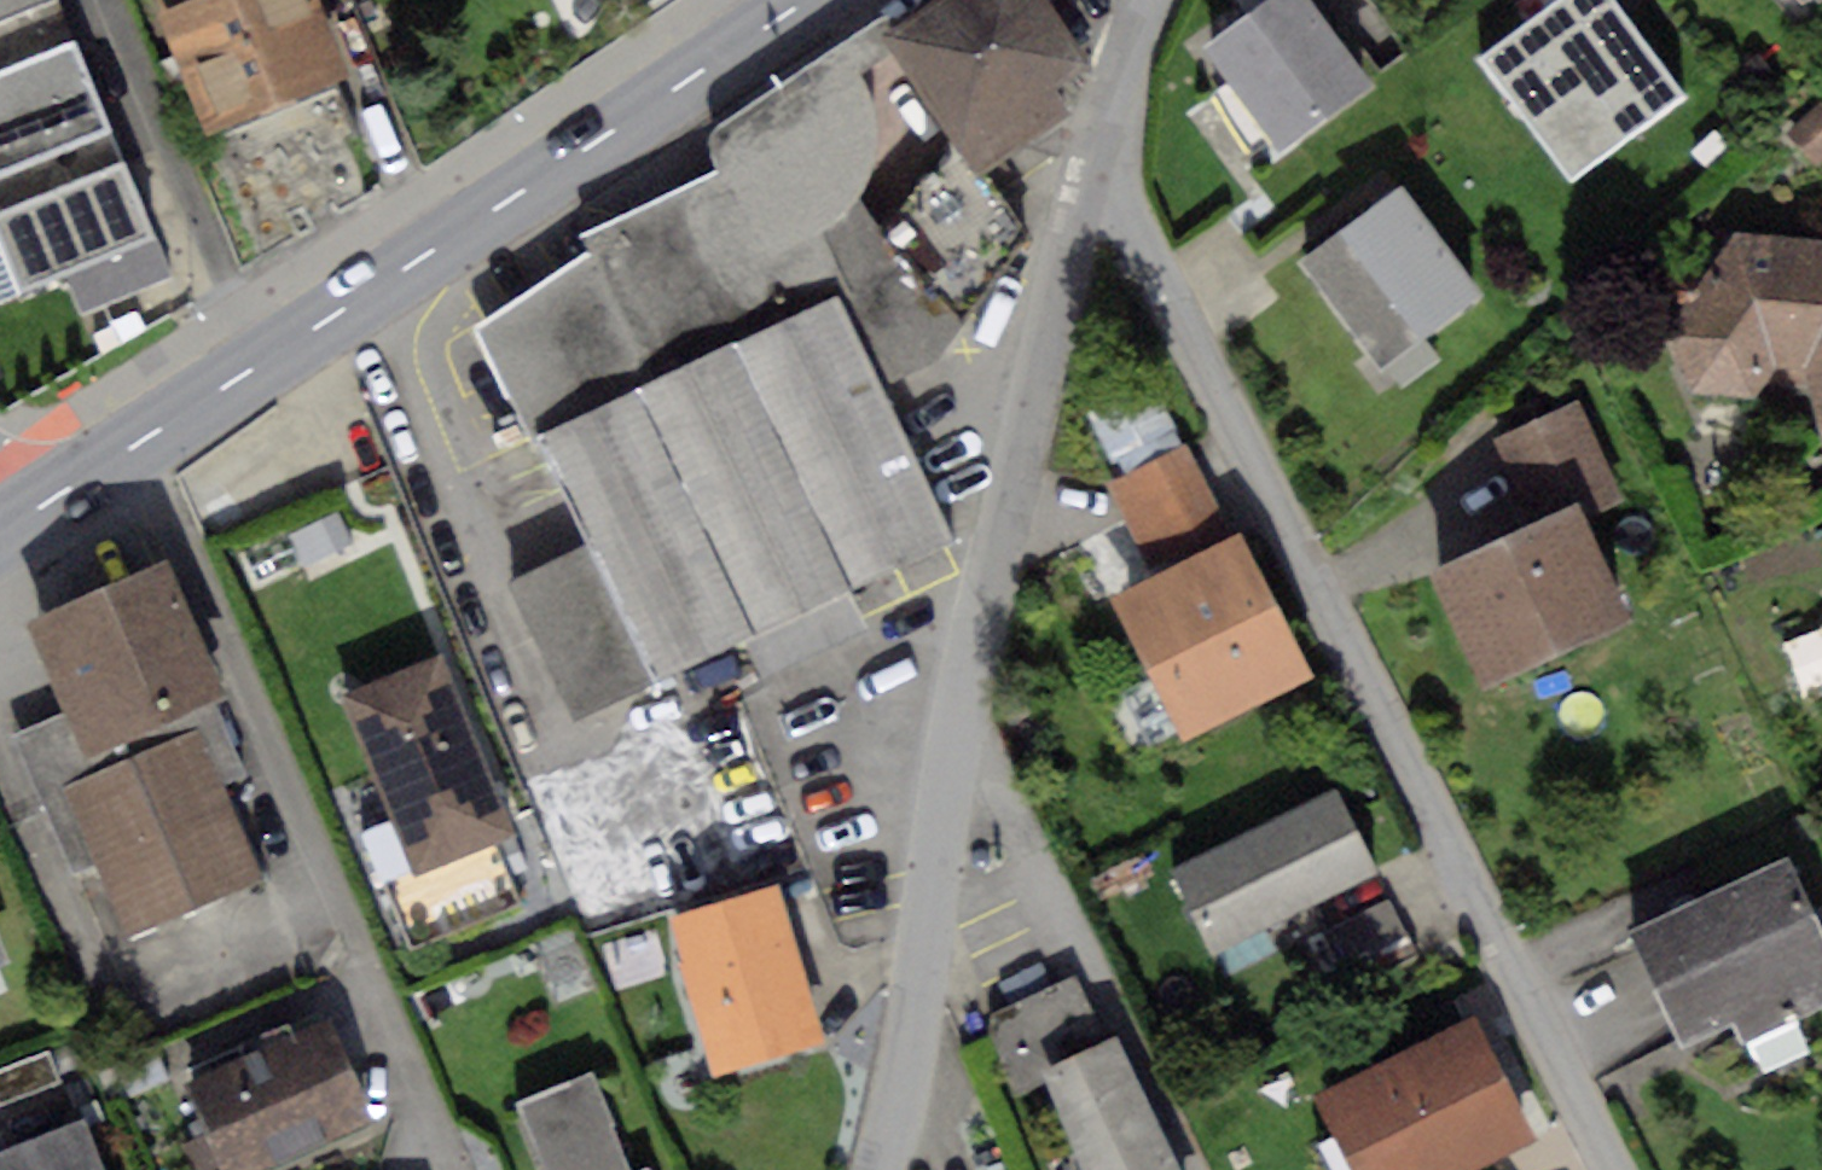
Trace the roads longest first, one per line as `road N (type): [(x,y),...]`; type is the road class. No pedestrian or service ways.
road 1 (residential): [(1615,1169),(1108,185)]
road 2 (residential): [(1108,185),(986,630),(881,1169)]
road 3 (residential): [(142,436),(457,1169)]
road 4 (primary): [(762,23),(142,436)]
road 5 (residential): [(1150,0),(1108,185)]
road 6 (primary): [(142,436),(7,526)]

